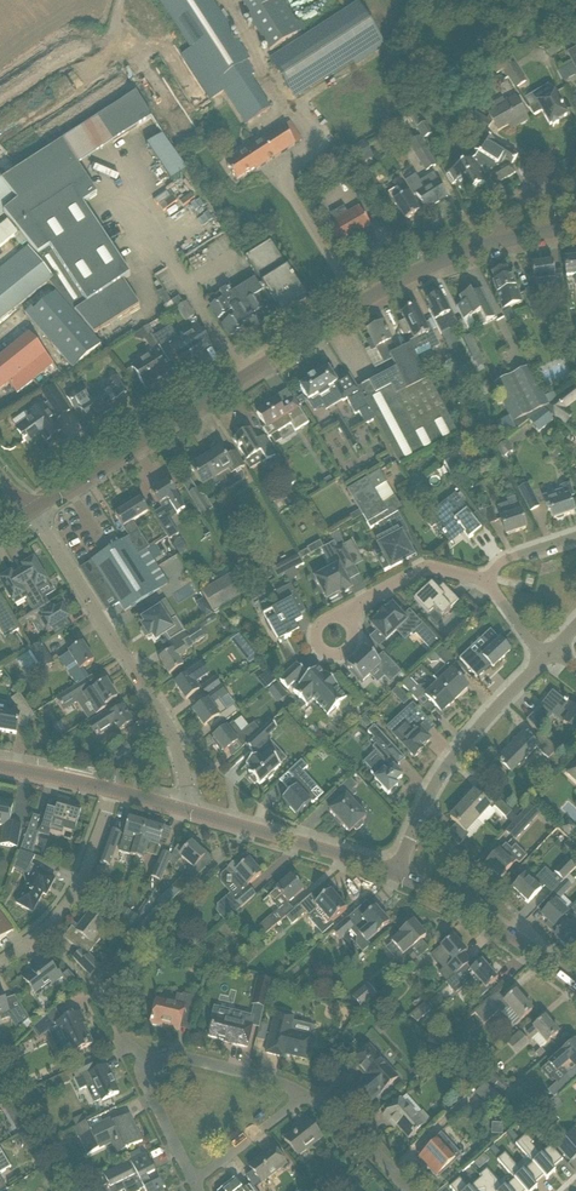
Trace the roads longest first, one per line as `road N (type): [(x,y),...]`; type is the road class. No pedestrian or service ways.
road 1 (tertiary): [(31,512),(407,278),(497,243)]
road 2 (unclassified): [(183,810),(174,738),(31,512)]
road 3 (unclassified): [(395,873),(444,769),(544,660)]
road 4 (unclassified): [(395,873),(183,810)]
road 5 (unclassified): [(575,987),(515,938),(395,873)]
road 6 (residential): [(0,964),(74,895),(114,790)]
road 7 (residential): [(489,581),(424,568),(368,597),(347,621)]
road 8 (unclassified): [(301,1092),(173,1054),(152,1064)]
road 9 (residential): [(411,1190),(356,1129),(301,1092)]
road 10 (unclassified): [(195,1182),(290,1111),(301,1092)]
road 11 (unclassified): [(195,1182),(149,1084),(152,1064)]

